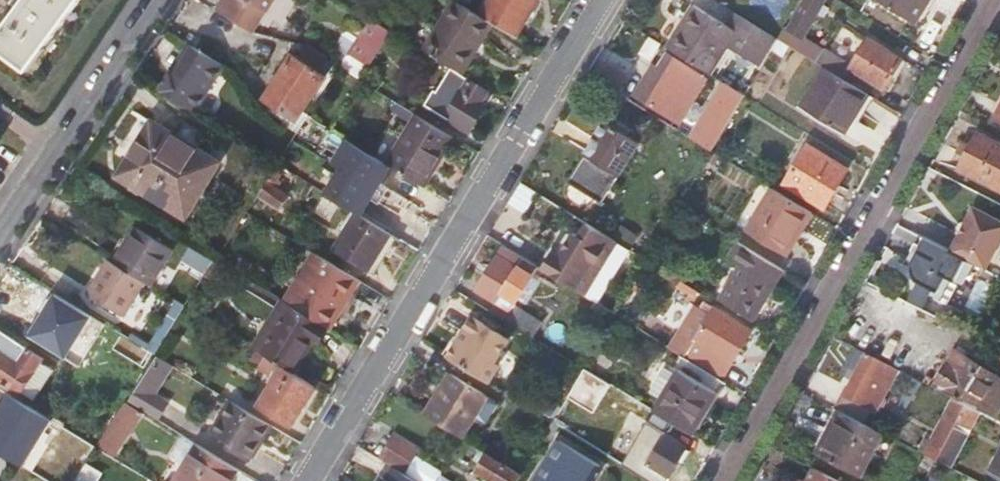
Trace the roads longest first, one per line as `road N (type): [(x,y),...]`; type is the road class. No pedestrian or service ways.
road 1 (residential): [(602,0),(307,480)]
road 2 (residential): [(997,0),(738,480)]
road 3 (residential): [(156,0),(0,234)]

